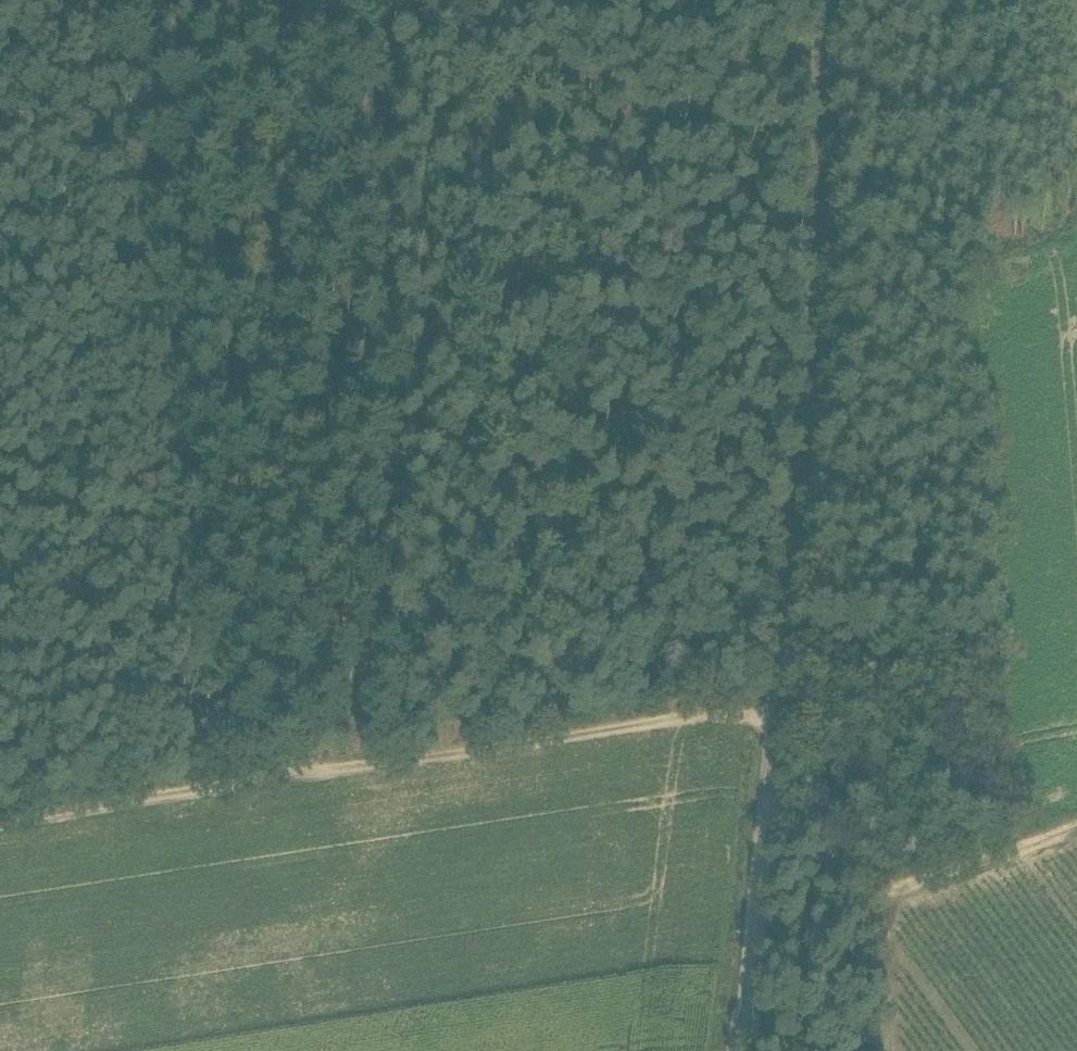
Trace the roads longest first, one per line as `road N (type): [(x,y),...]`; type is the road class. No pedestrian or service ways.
road 1 (tertiary): [(739,1050),(813,417),(823,0)]
road 2 (track): [(0,820),(736,713),(777,715)]
road 3 (track): [(765,816),(856,884),(901,892),(1076,842)]
road 4 (track): [(89,527),(134,800)]

